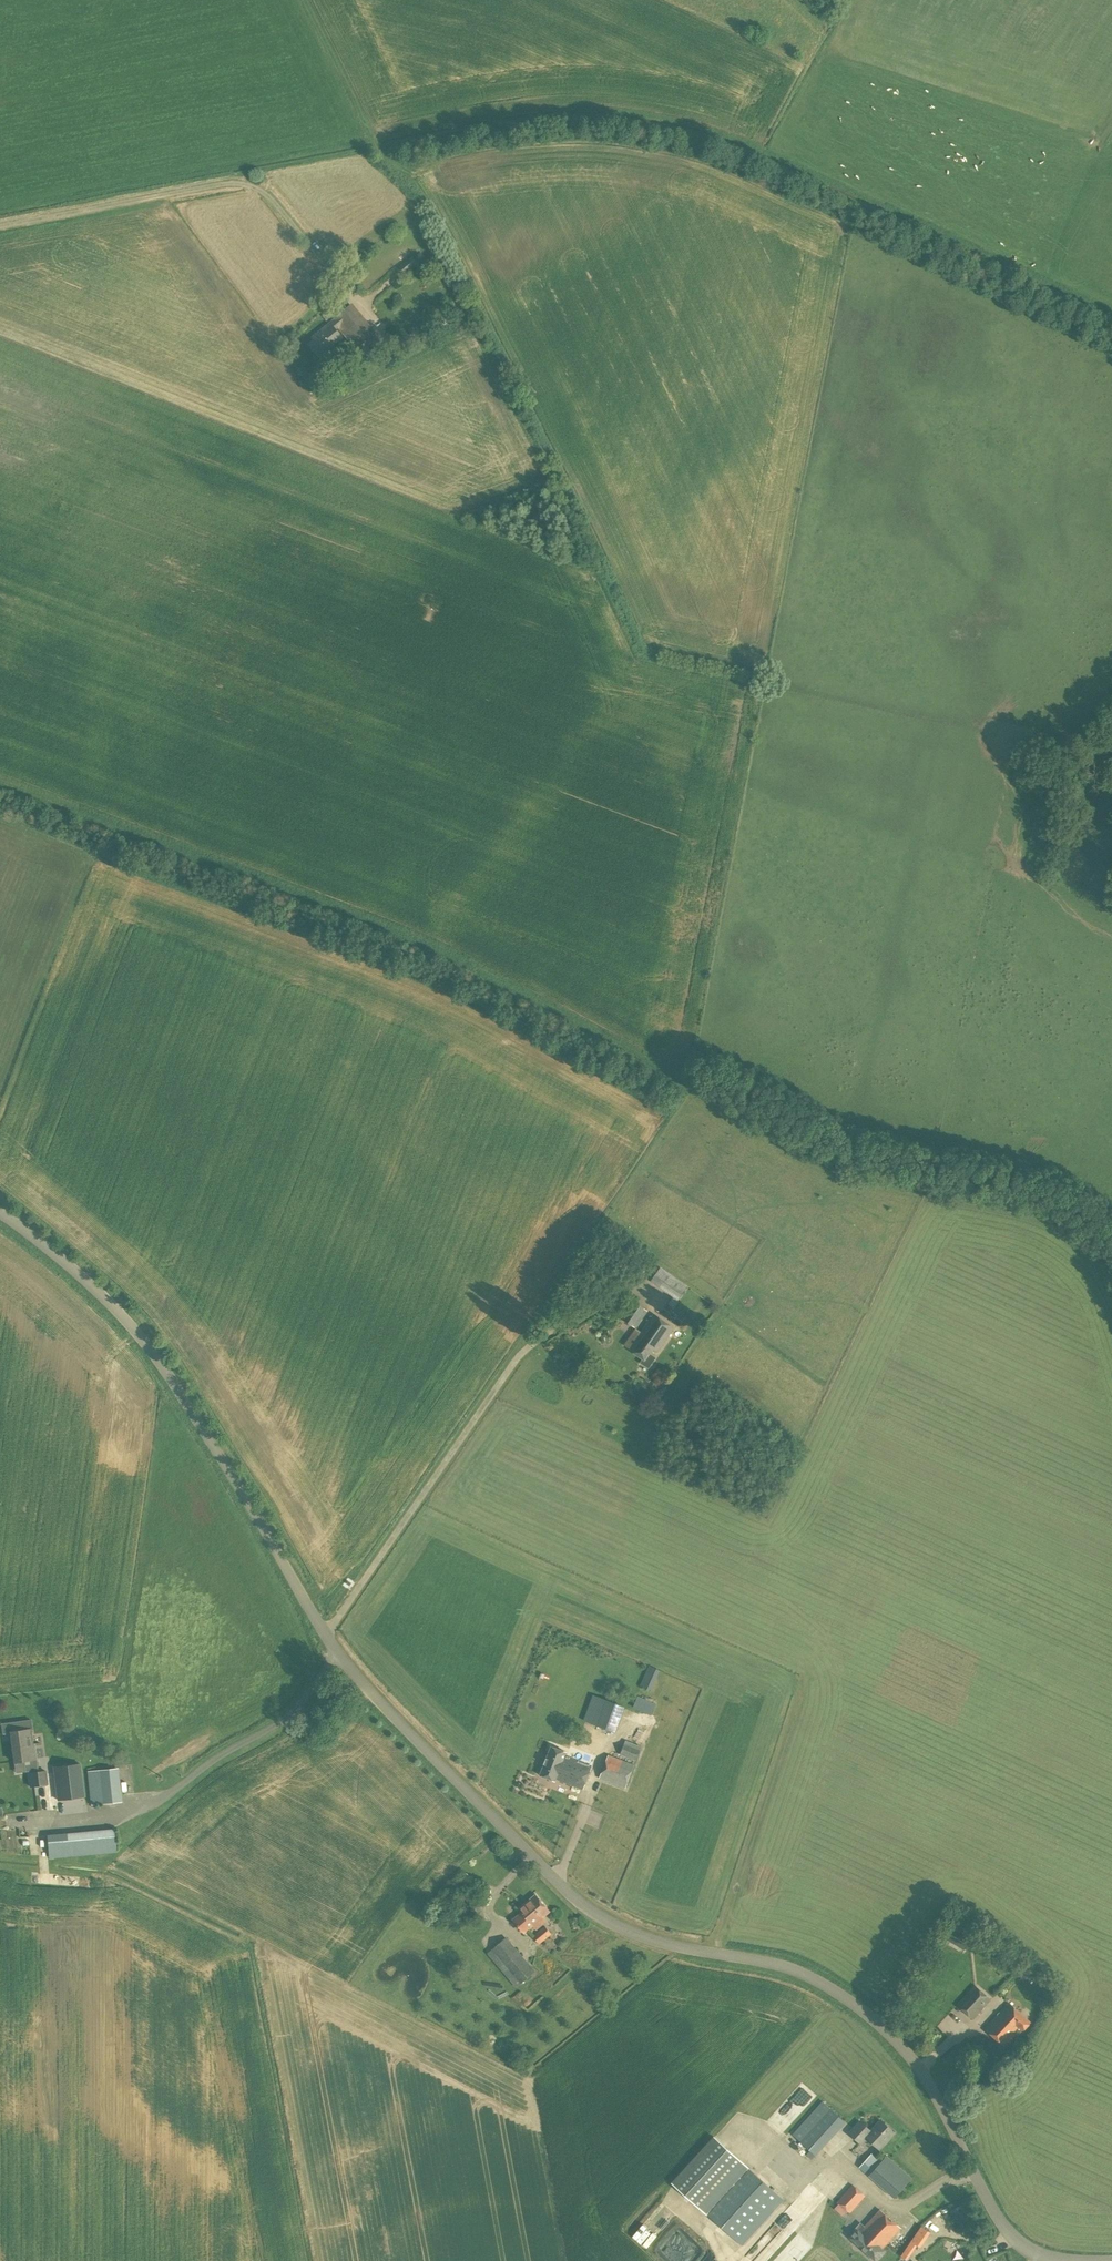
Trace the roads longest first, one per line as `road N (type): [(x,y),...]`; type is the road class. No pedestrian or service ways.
road 1 (unclassified): [(1048,2260),(1012,2239),(995,2216),(925,2078),(868,2016),(801,1974),(612,1926),(559,1885),(338,1656),(140,1335),(0,1214)]

